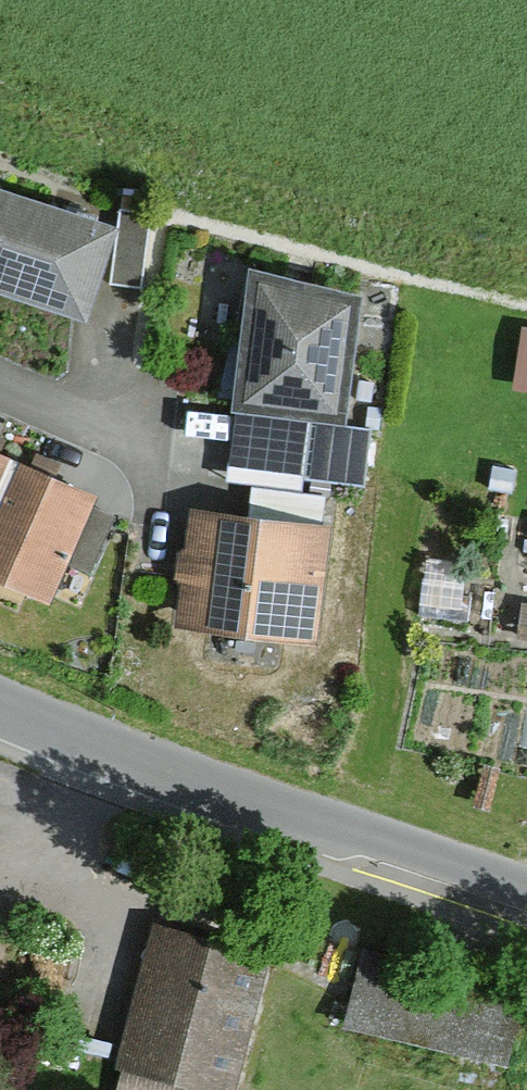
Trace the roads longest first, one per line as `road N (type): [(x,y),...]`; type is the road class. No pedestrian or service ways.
road 1 (tertiary): [(526,888),(0,704)]
road 2 (residential): [(0,376),(122,427)]

